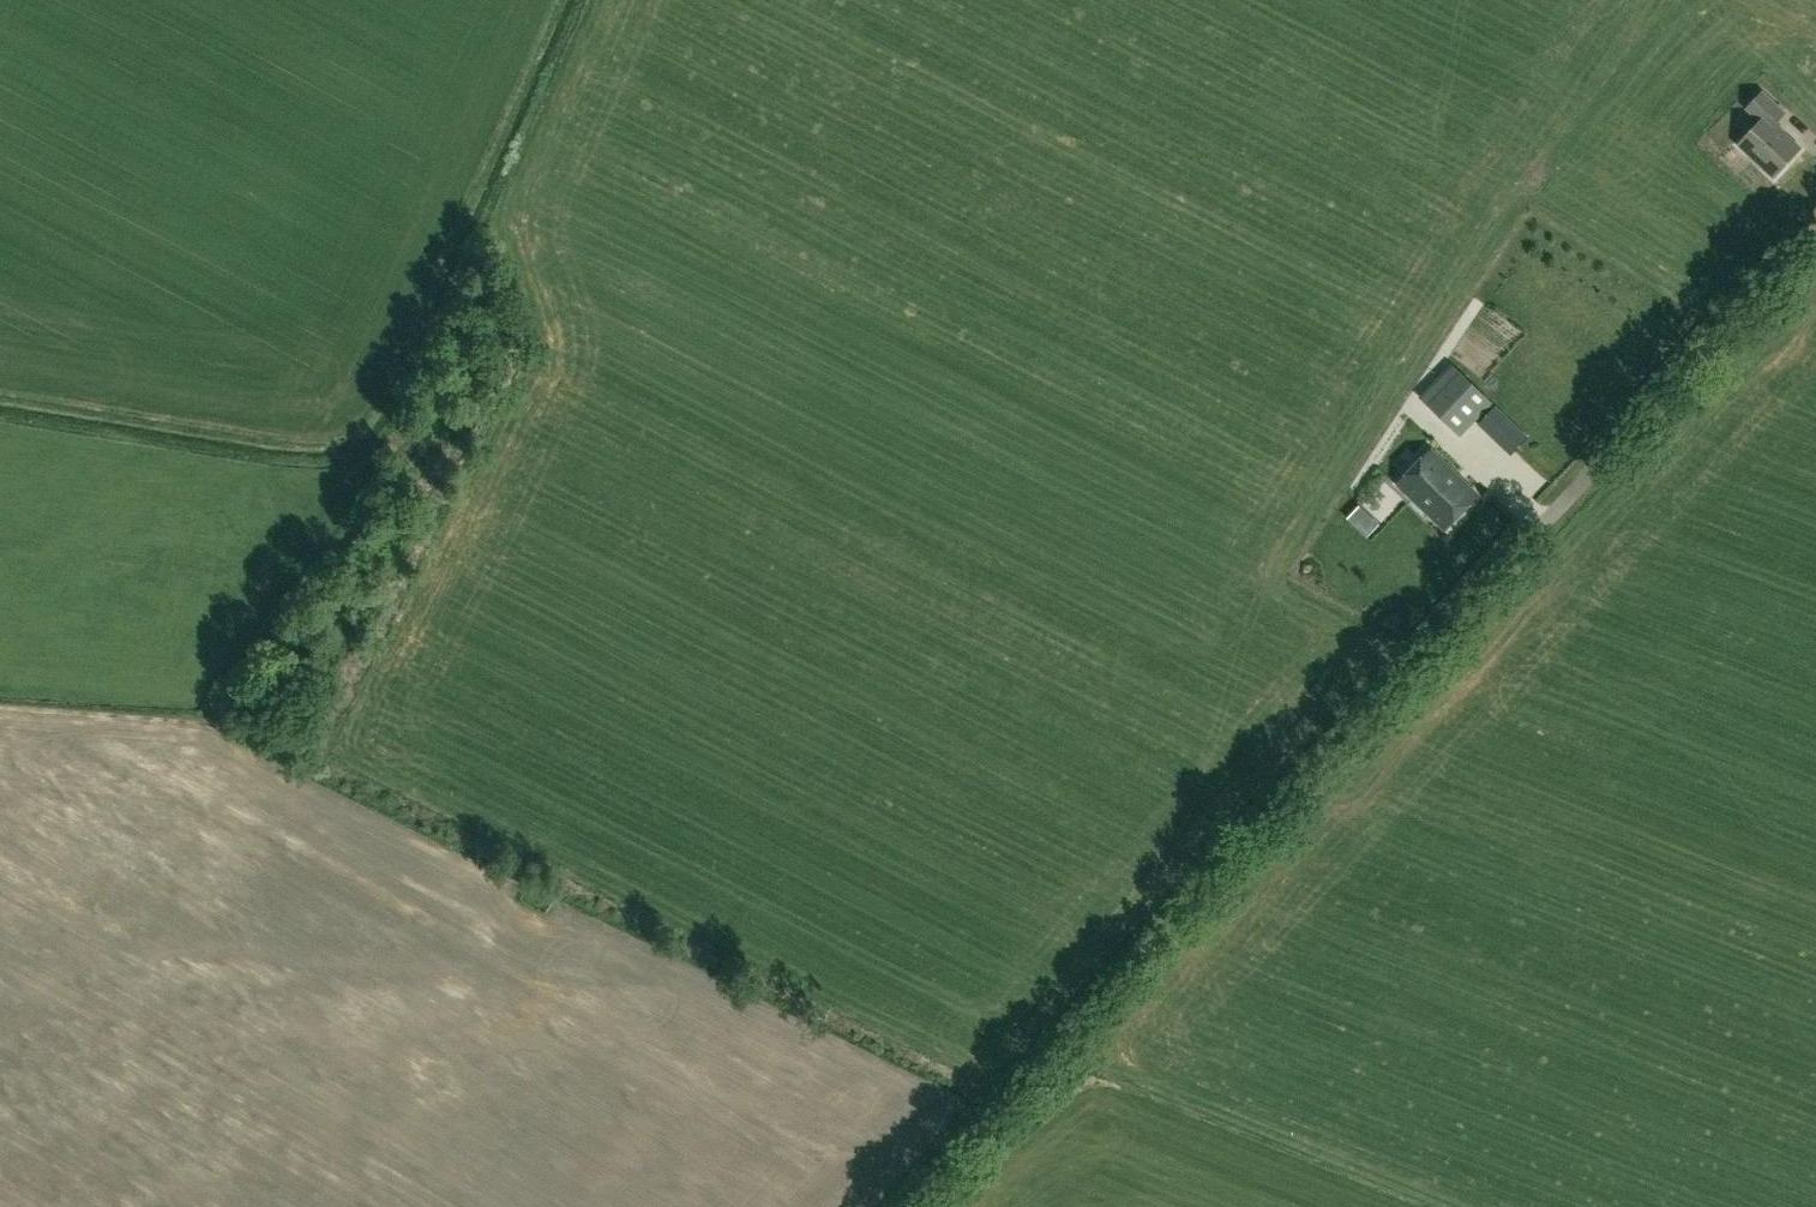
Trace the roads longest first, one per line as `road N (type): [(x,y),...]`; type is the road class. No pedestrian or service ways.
road 1 (unclassified): [(913,1206),(1815,233)]

